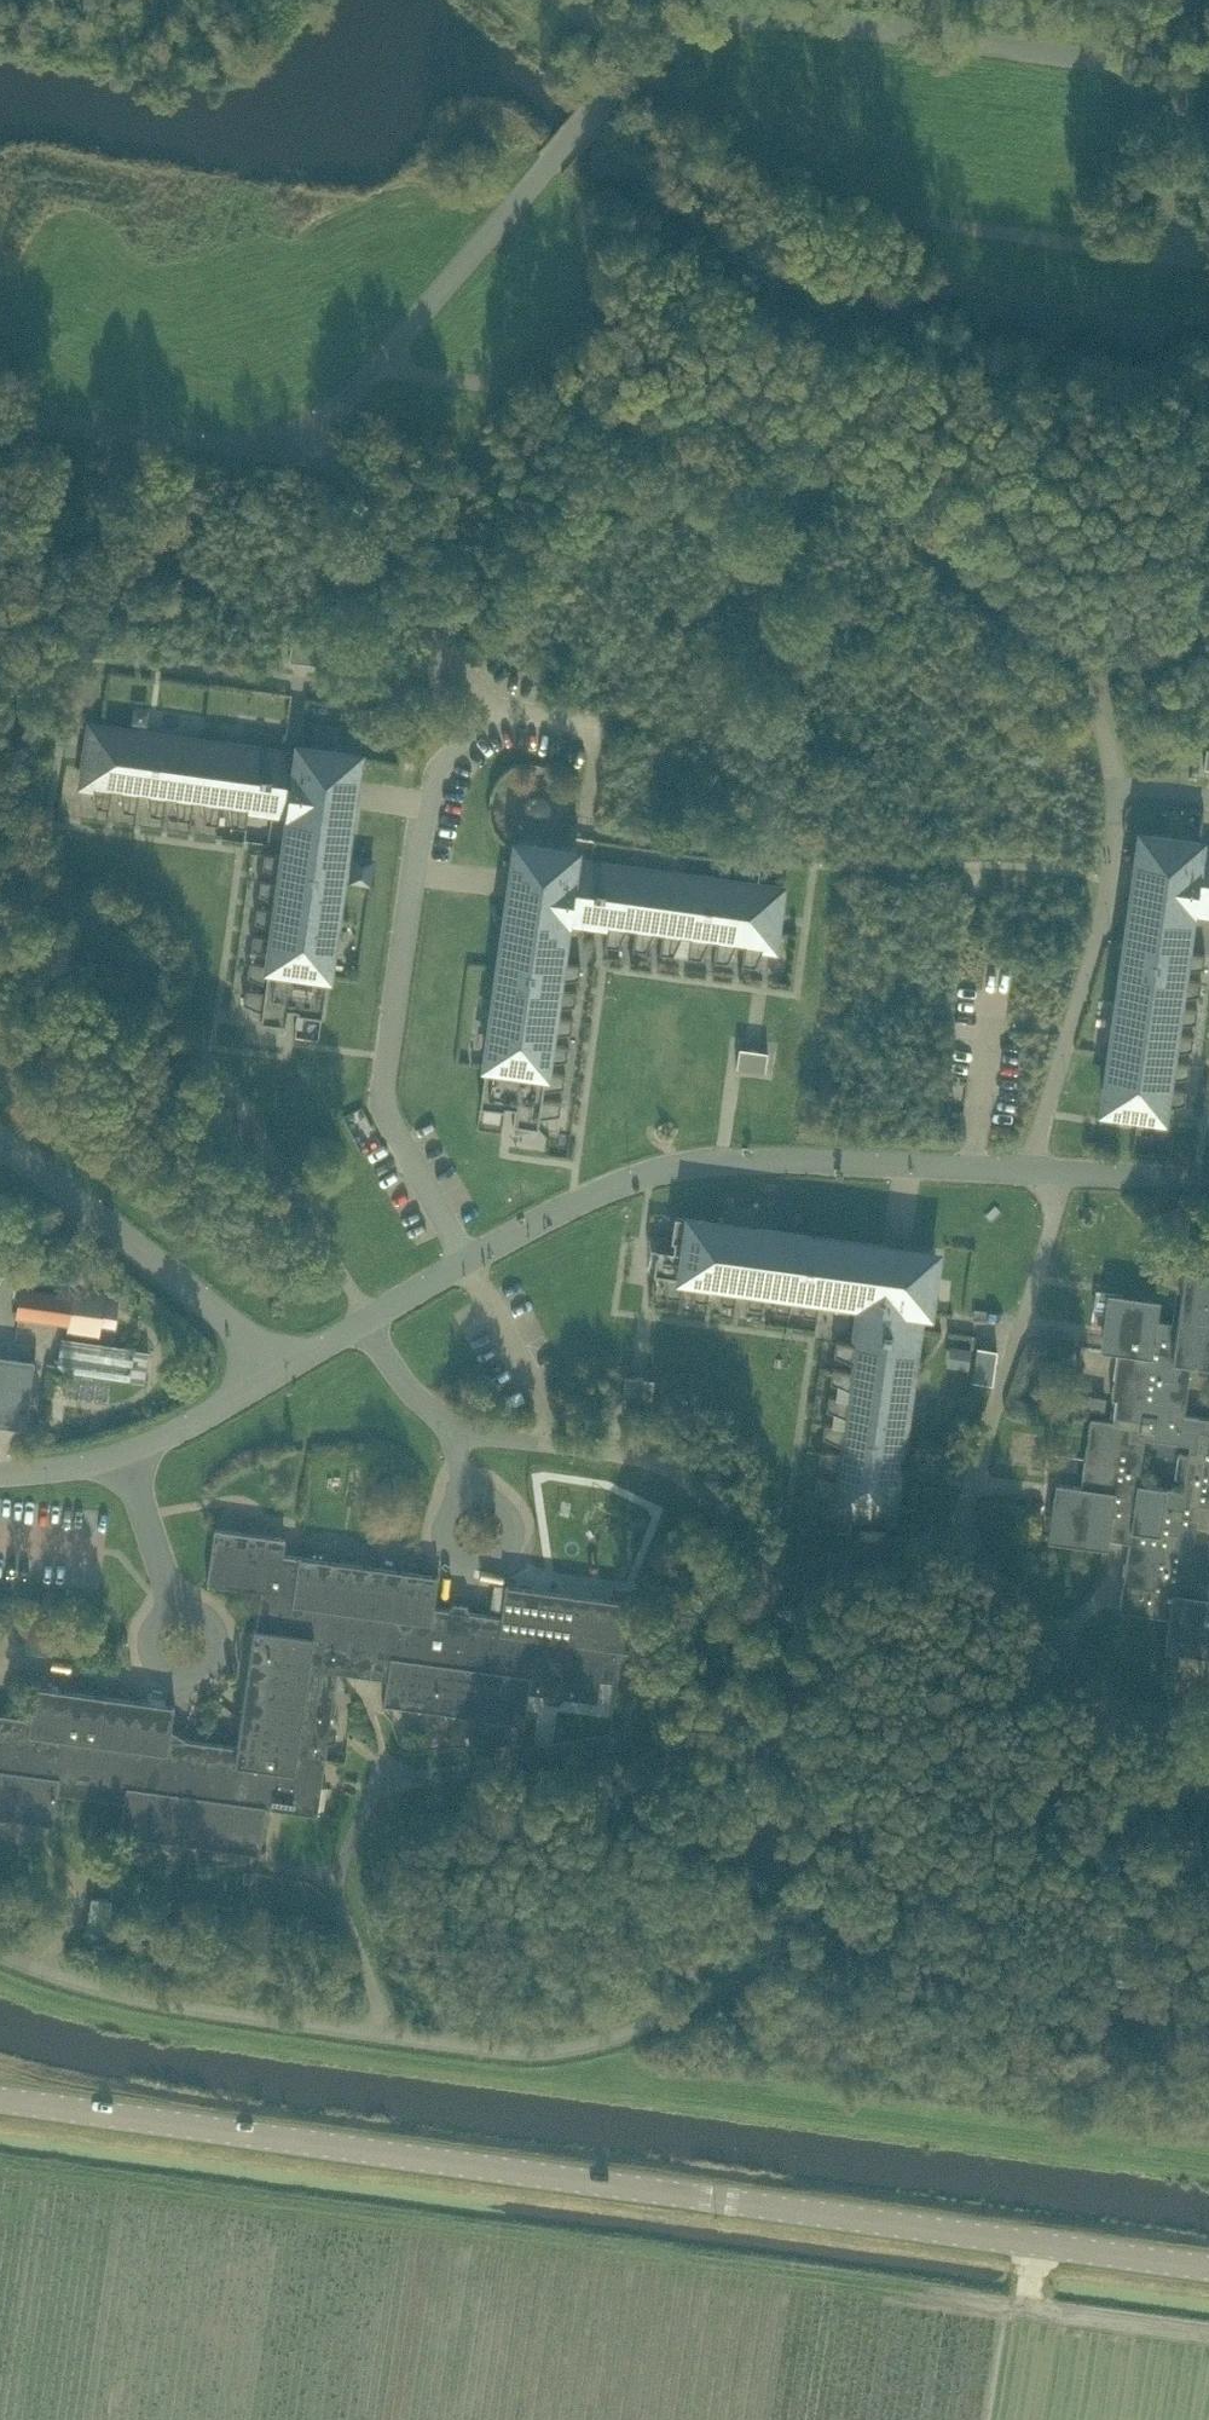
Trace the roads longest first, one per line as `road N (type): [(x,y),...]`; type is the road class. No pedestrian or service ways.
road 1 (secondary): [(1208,2263),(0,2095)]
road 2 (residential): [(1208,1179),(687,1163),(571,1202),(286,1368)]
road 3 (residential): [(0,414),(196,446),(298,435),(353,396),(596,102)]
road 4 (residential): [(1208,74),(895,27),(746,21),(660,42),(596,102)]
road 5 (residential): [(286,1368),(0,1155)]
road 6 (residential): [(286,1368),(125,1455),(0,1475)]

